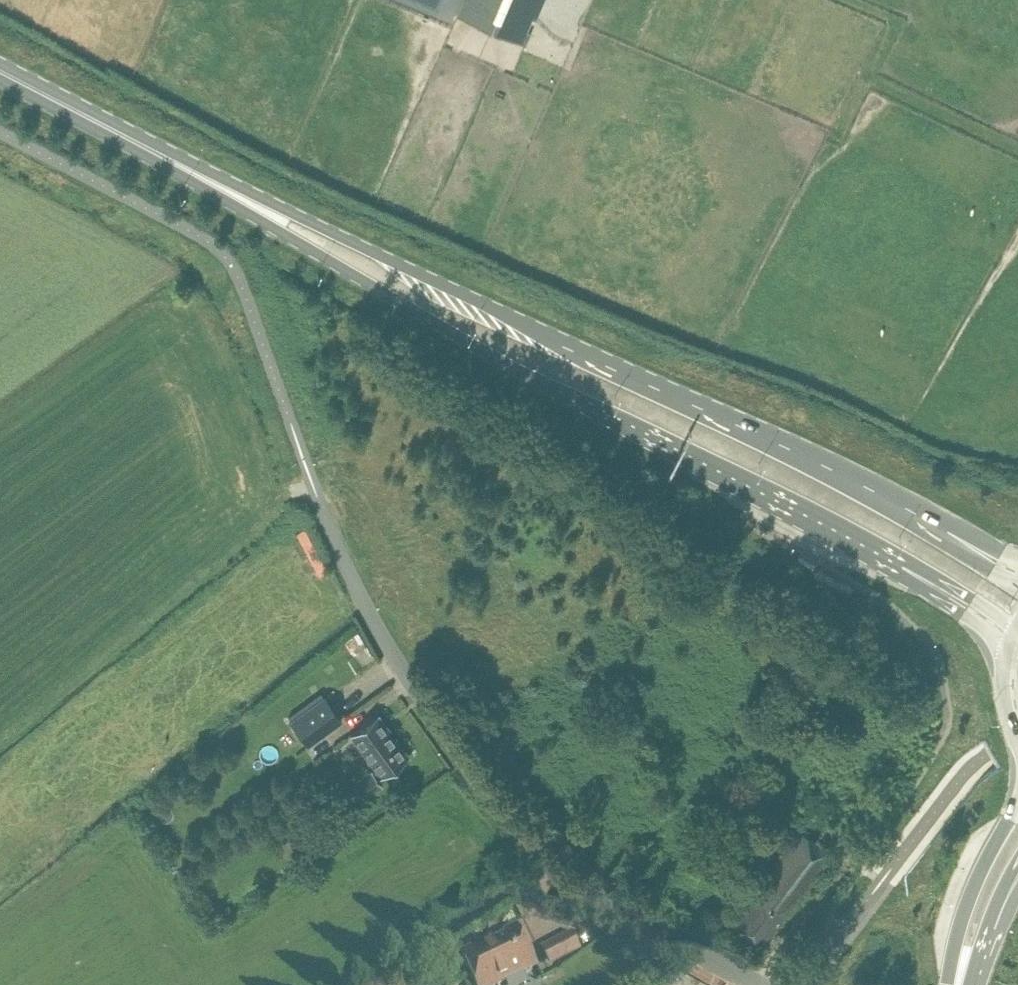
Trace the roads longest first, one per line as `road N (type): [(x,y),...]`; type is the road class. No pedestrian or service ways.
road 1 (secondary): [(223,186),(297,241),(590,409),(951,597)]
road 2 (secondary): [(975,547),(785,448),(223,186)]
road 3 (unclassified): [(373,984),(547,867),(756,984)]
road 4 (secondary): [(223,186),(0,71)]
road 5 (tertiary): [(1017,805),(963,906),(946,984)]

